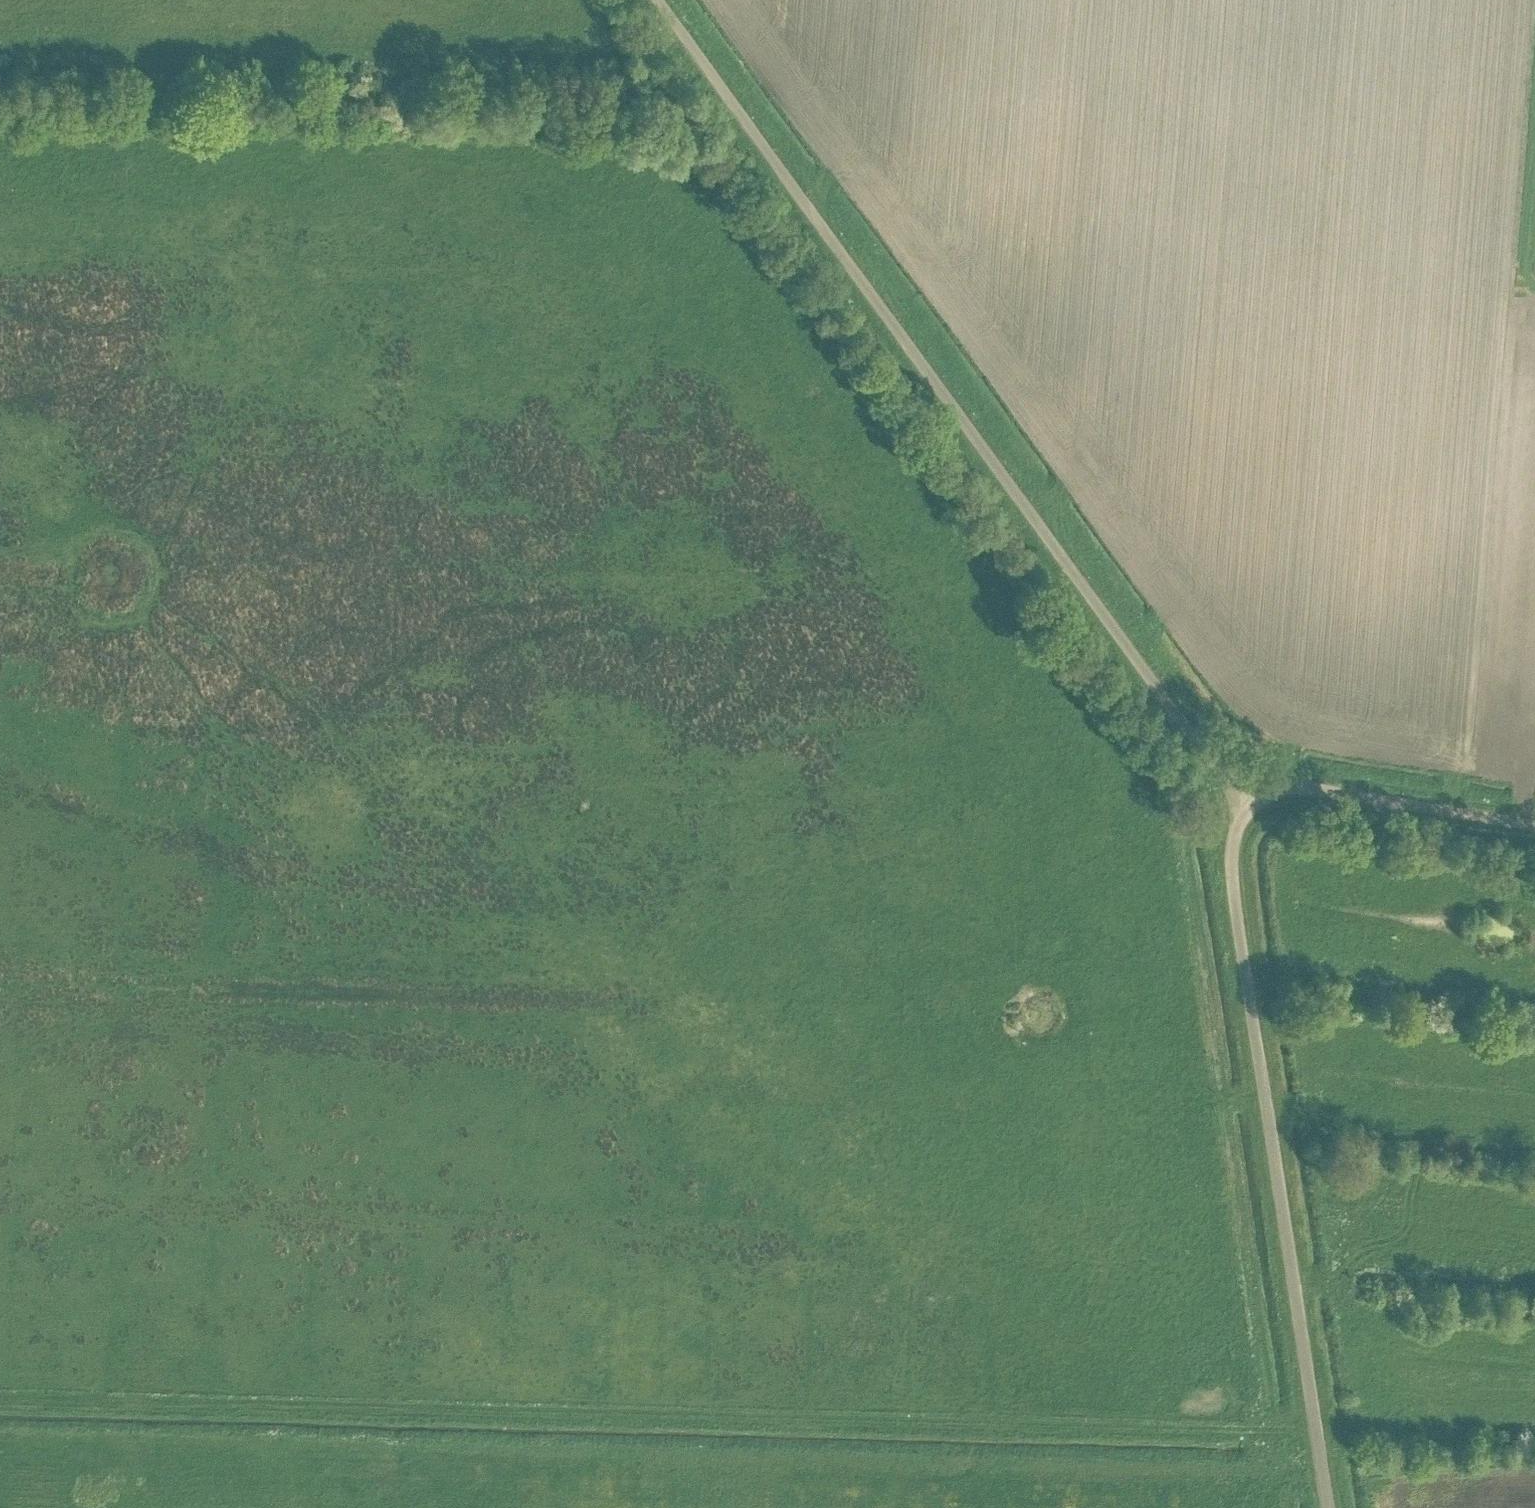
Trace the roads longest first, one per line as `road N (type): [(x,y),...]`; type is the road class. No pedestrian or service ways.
road 1 (unclassified): [(1534,824),(1290,784),(1267,784),(1236,815),(1229,880),(1326,1507)]

